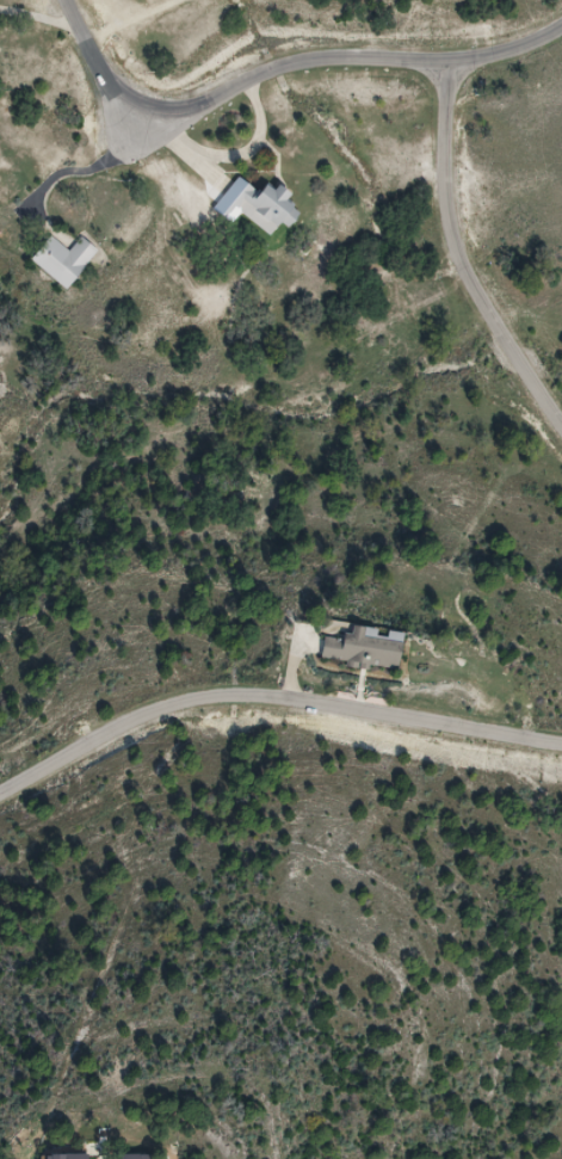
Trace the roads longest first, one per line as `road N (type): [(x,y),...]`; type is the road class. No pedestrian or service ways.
road 1 (residential): [(561,753),(297,711),(211,707),(150,717),(0,795)]
road 2 (residential): [(66,0),(122,100),(175,116),(314,62),(390,61),(446,75),(517,55),(561,29)]
road 3 (residential): [(446,75),(450,223),(495,322),(561,425)]

